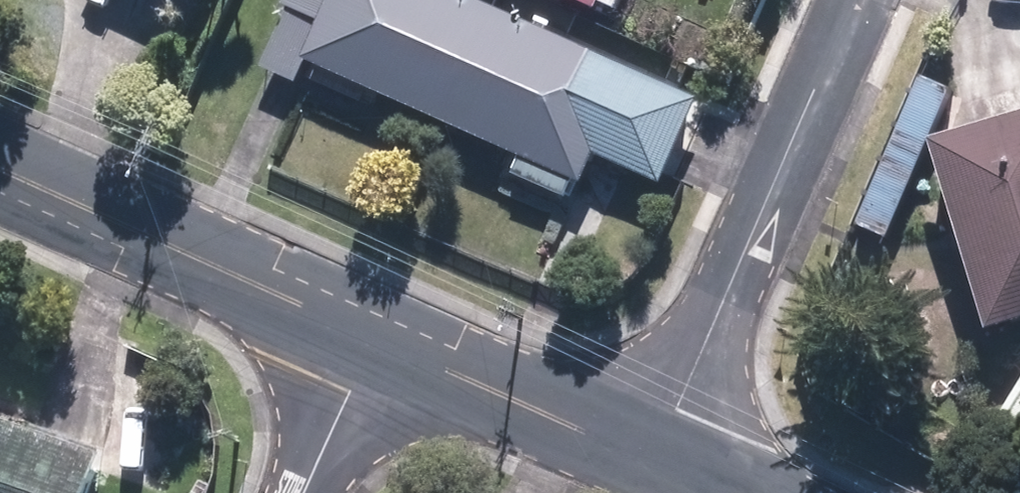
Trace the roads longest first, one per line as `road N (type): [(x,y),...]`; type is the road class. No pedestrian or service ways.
road 1 (residential): [(852,0),(653,457)]
road 2 (tertiary): [(0,173),(380,342)]
road 3 (tertiary): [(380,342),(653,457)]
road 4 (residential): [(312,492),(380,342)]

